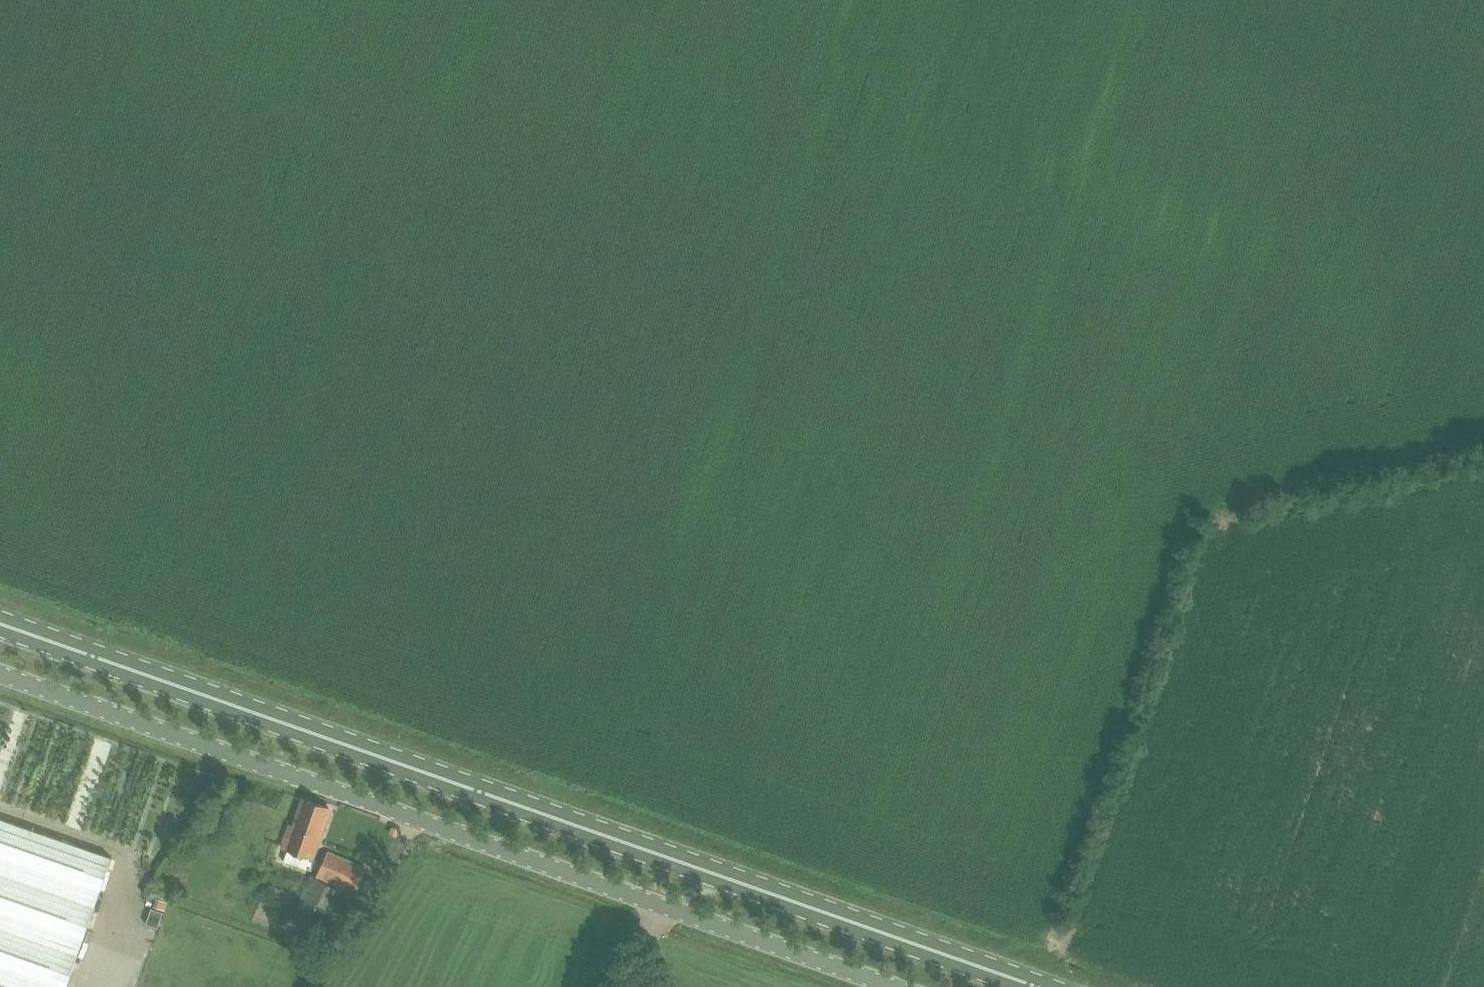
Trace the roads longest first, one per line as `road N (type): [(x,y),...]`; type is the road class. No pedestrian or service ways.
road 1 (primary): [(1045,986),(0,622)]
road 2 (unclassified): [(890,986),(0,674)]

